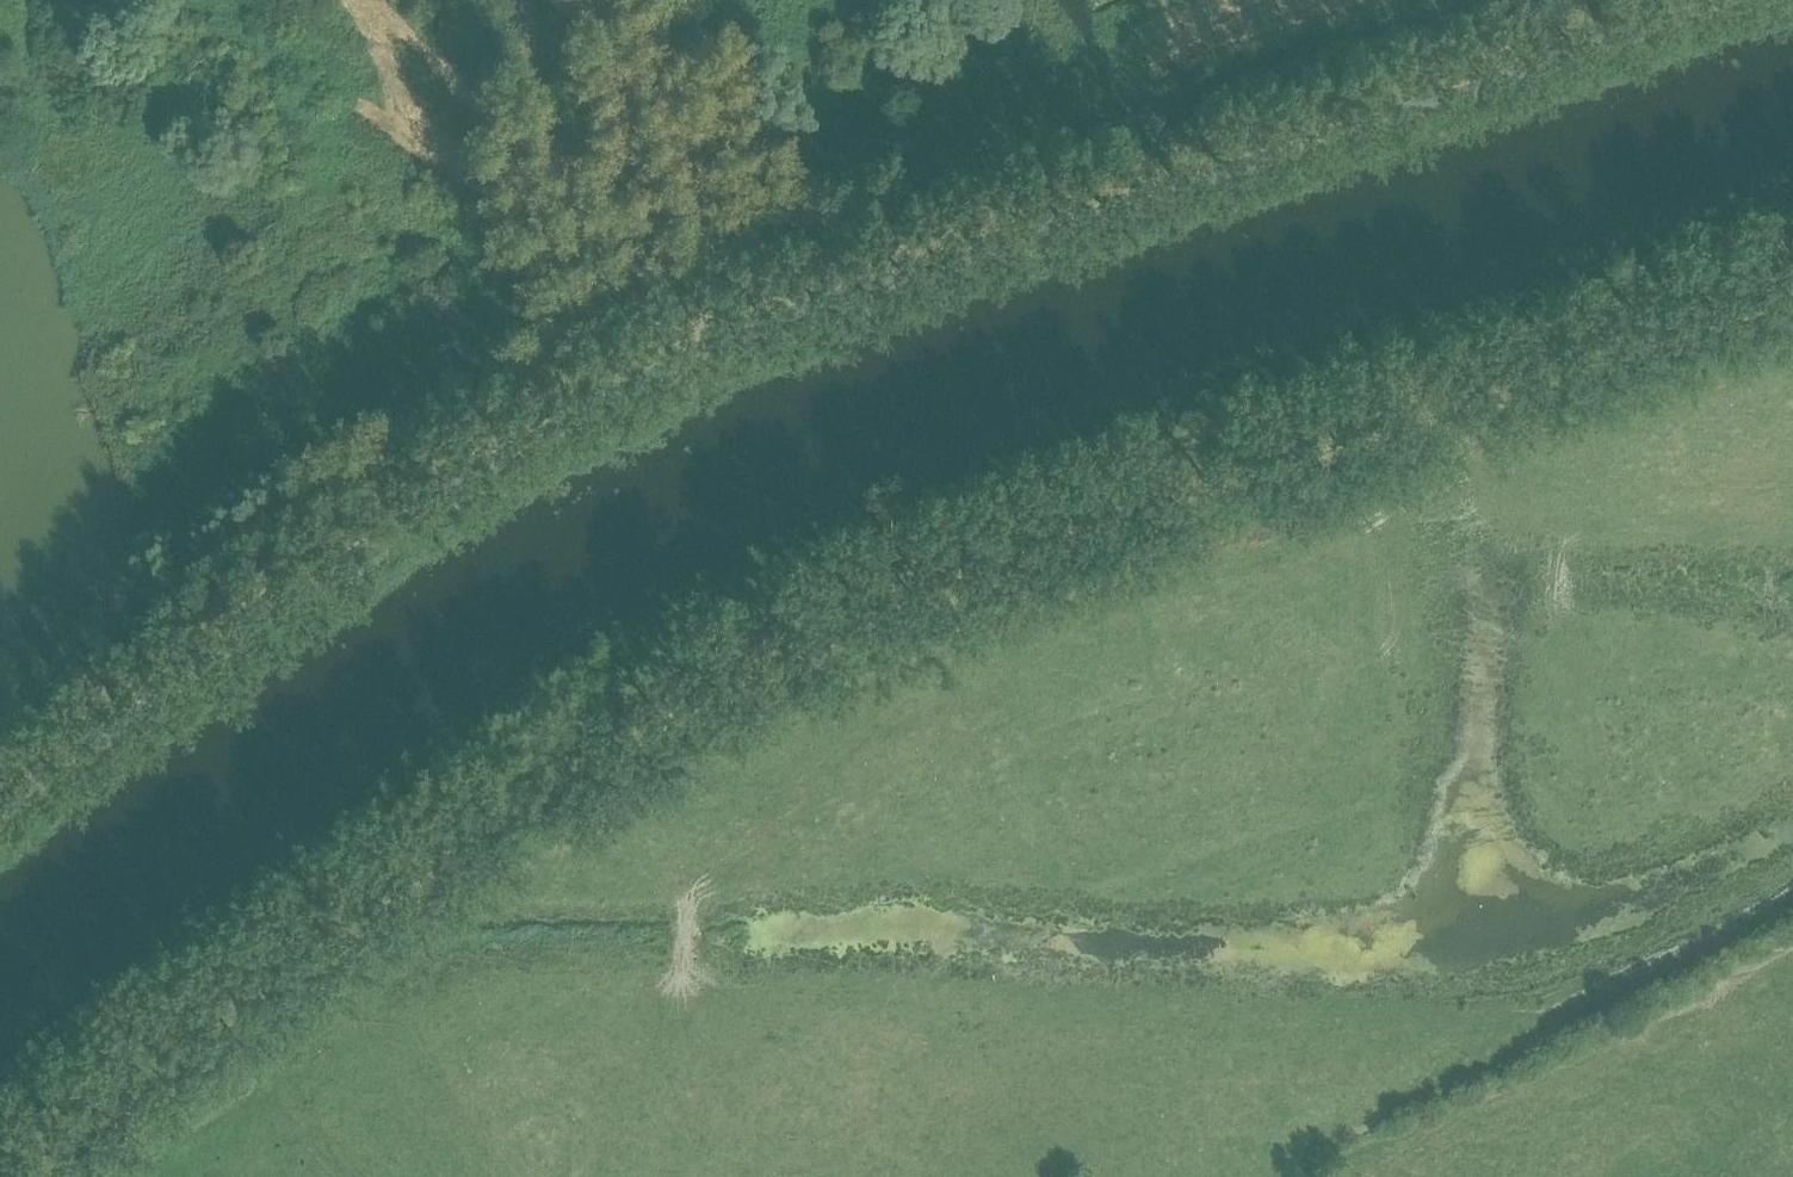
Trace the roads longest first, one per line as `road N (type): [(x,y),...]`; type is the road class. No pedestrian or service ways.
road 1 (unclassified): [(1736,0),(783,314),(664,367),(417,509),(0,815)]

